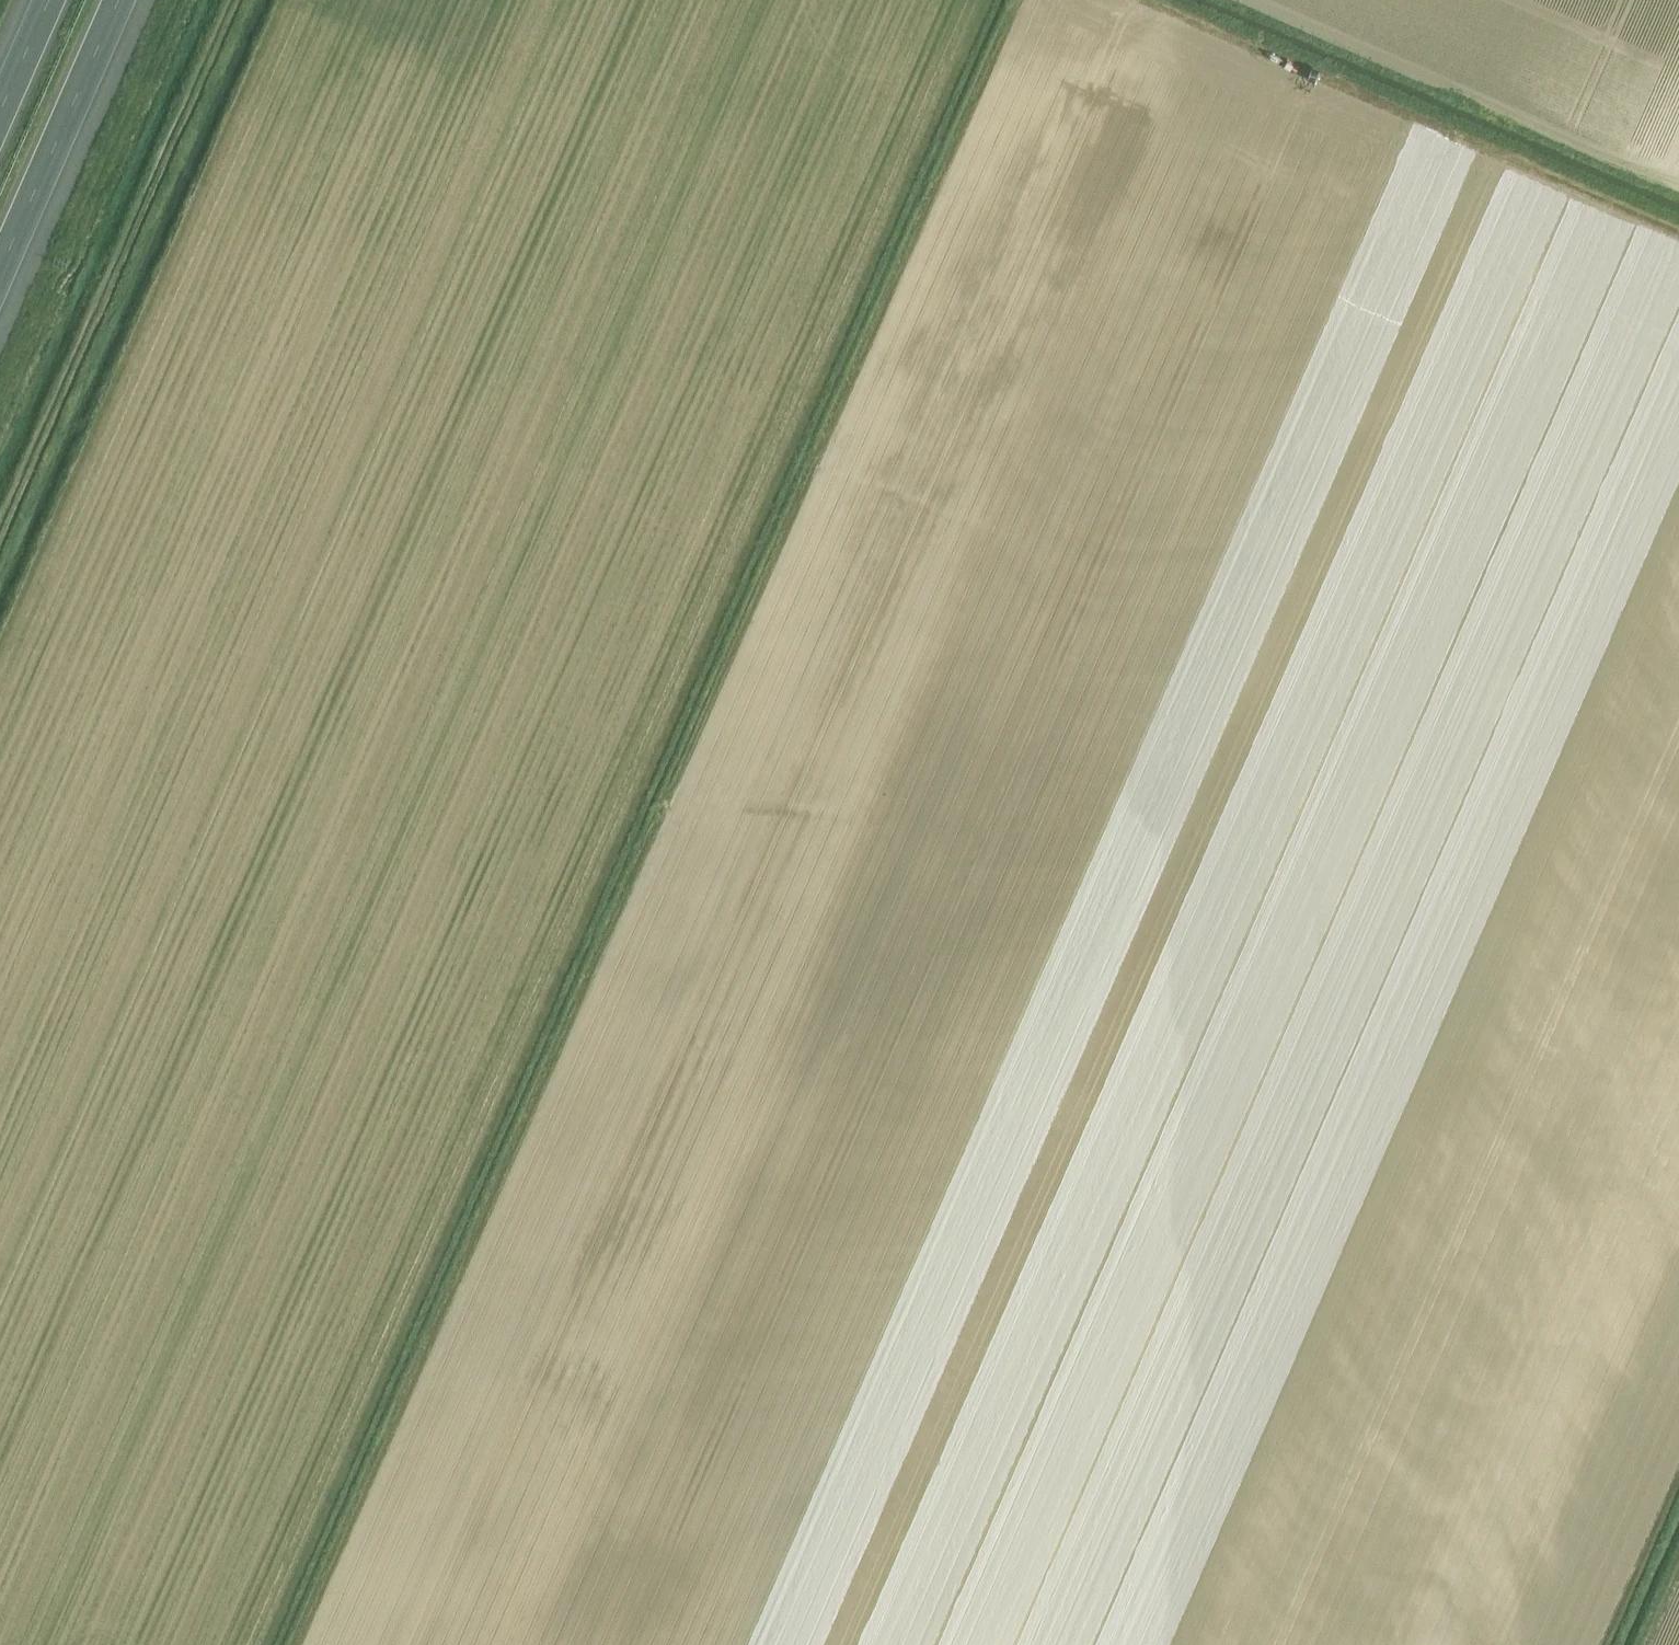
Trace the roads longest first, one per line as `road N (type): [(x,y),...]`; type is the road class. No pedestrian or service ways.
road 1 (motorway): [(0,273),(119,0)]
road 2 (motorway): [(49,0),(0,113)]

